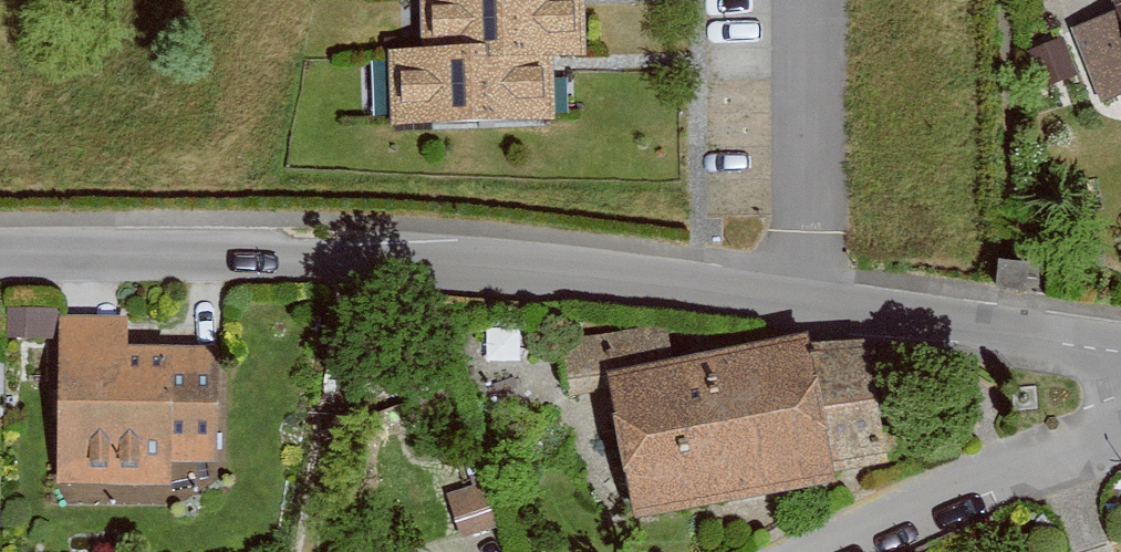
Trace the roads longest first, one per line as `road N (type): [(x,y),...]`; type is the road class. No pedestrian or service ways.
road 1 (unclassified): [(0,261),(352,265),(1120,347)]
road 2 (residential): [(833,551),(1111,419)]

